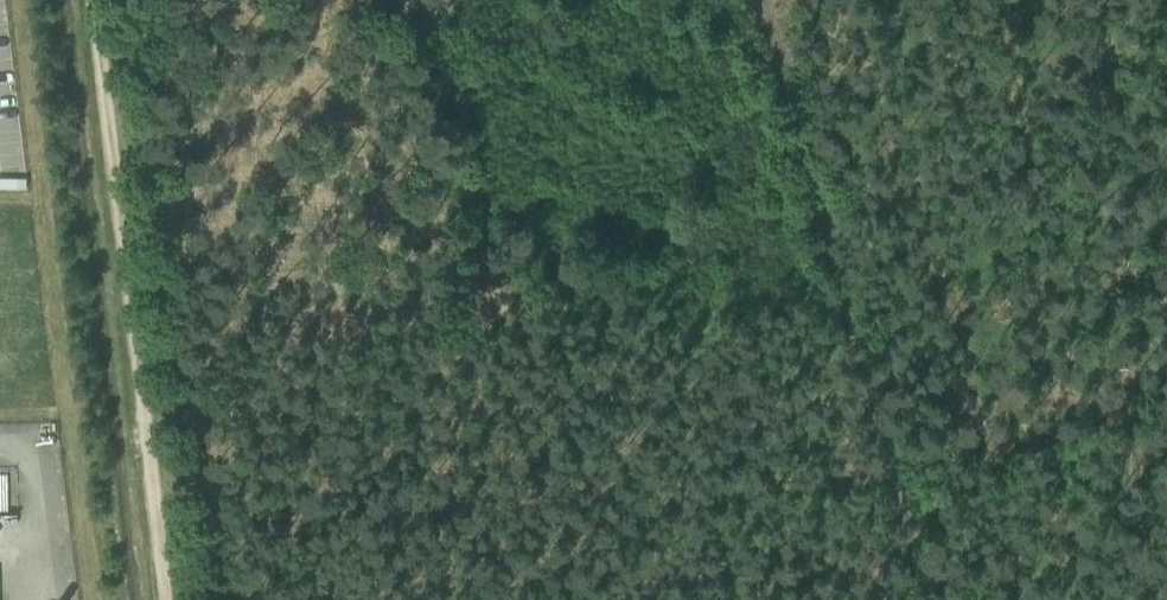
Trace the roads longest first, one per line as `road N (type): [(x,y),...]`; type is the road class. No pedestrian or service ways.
road 1 (track): [(926,599),(749,0)]
road 2 (track): [(95,0),(168,599)]

